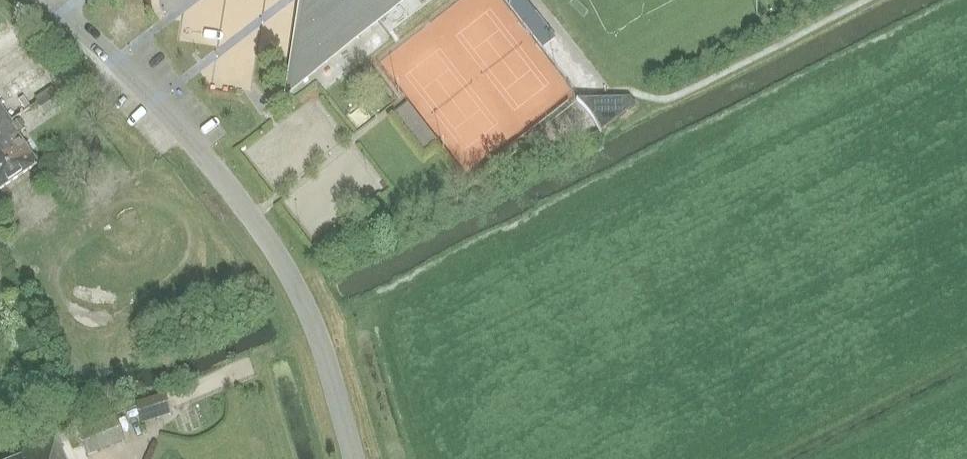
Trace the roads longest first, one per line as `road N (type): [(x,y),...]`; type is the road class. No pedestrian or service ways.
road 1 (residential): [(387,458),(519,396),(663,344),(960,187)]
road 2 (residential): [(356,458),(310,316),(261,229),(197,146),(48,0)]

